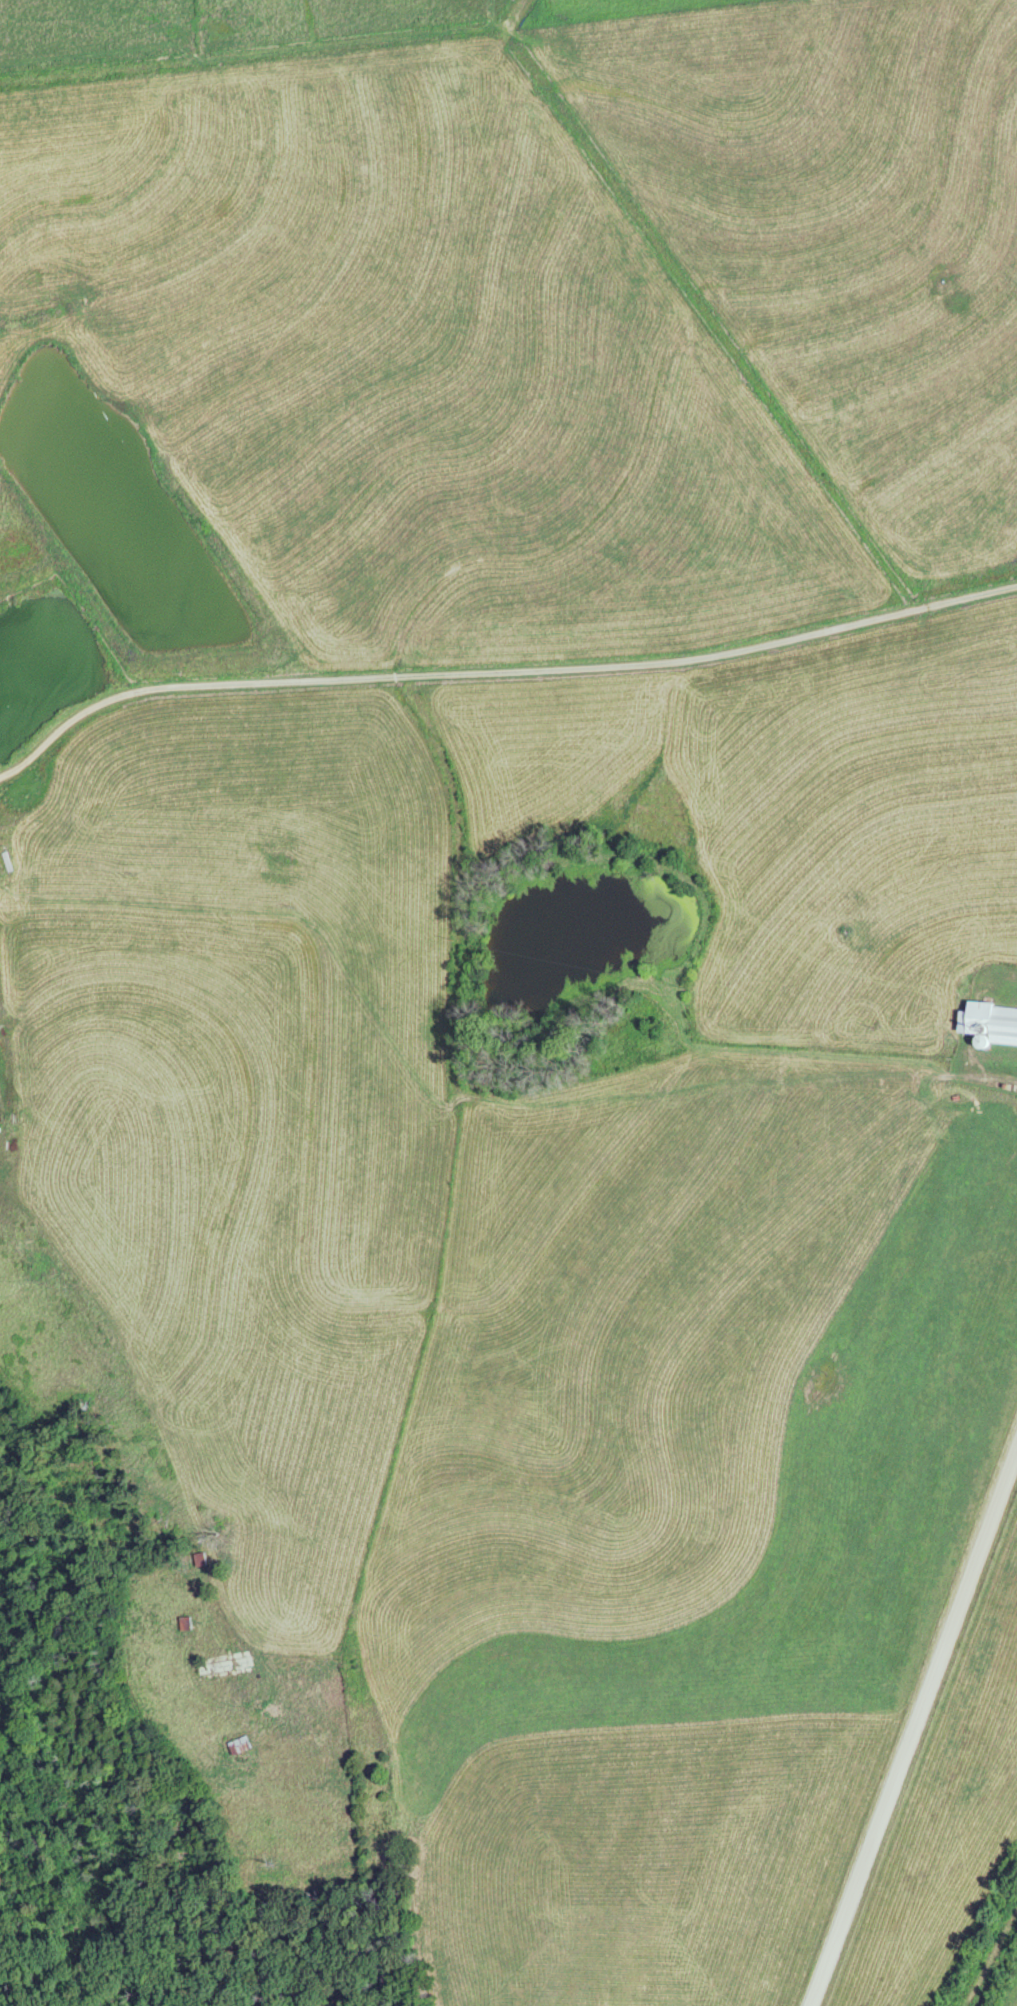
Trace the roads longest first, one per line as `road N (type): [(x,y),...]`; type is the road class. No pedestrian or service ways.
road 1 (residential): [(1016,585),(676,661),(130,692),(72,721),(0,778)]
road 2 (residential): [(0,1188),(35,1217),(114,1326),(177,1456),(227,1610),(273,1663),(329,1653)]
road 3 (residential): [(812,2005),(1016,1457)]

